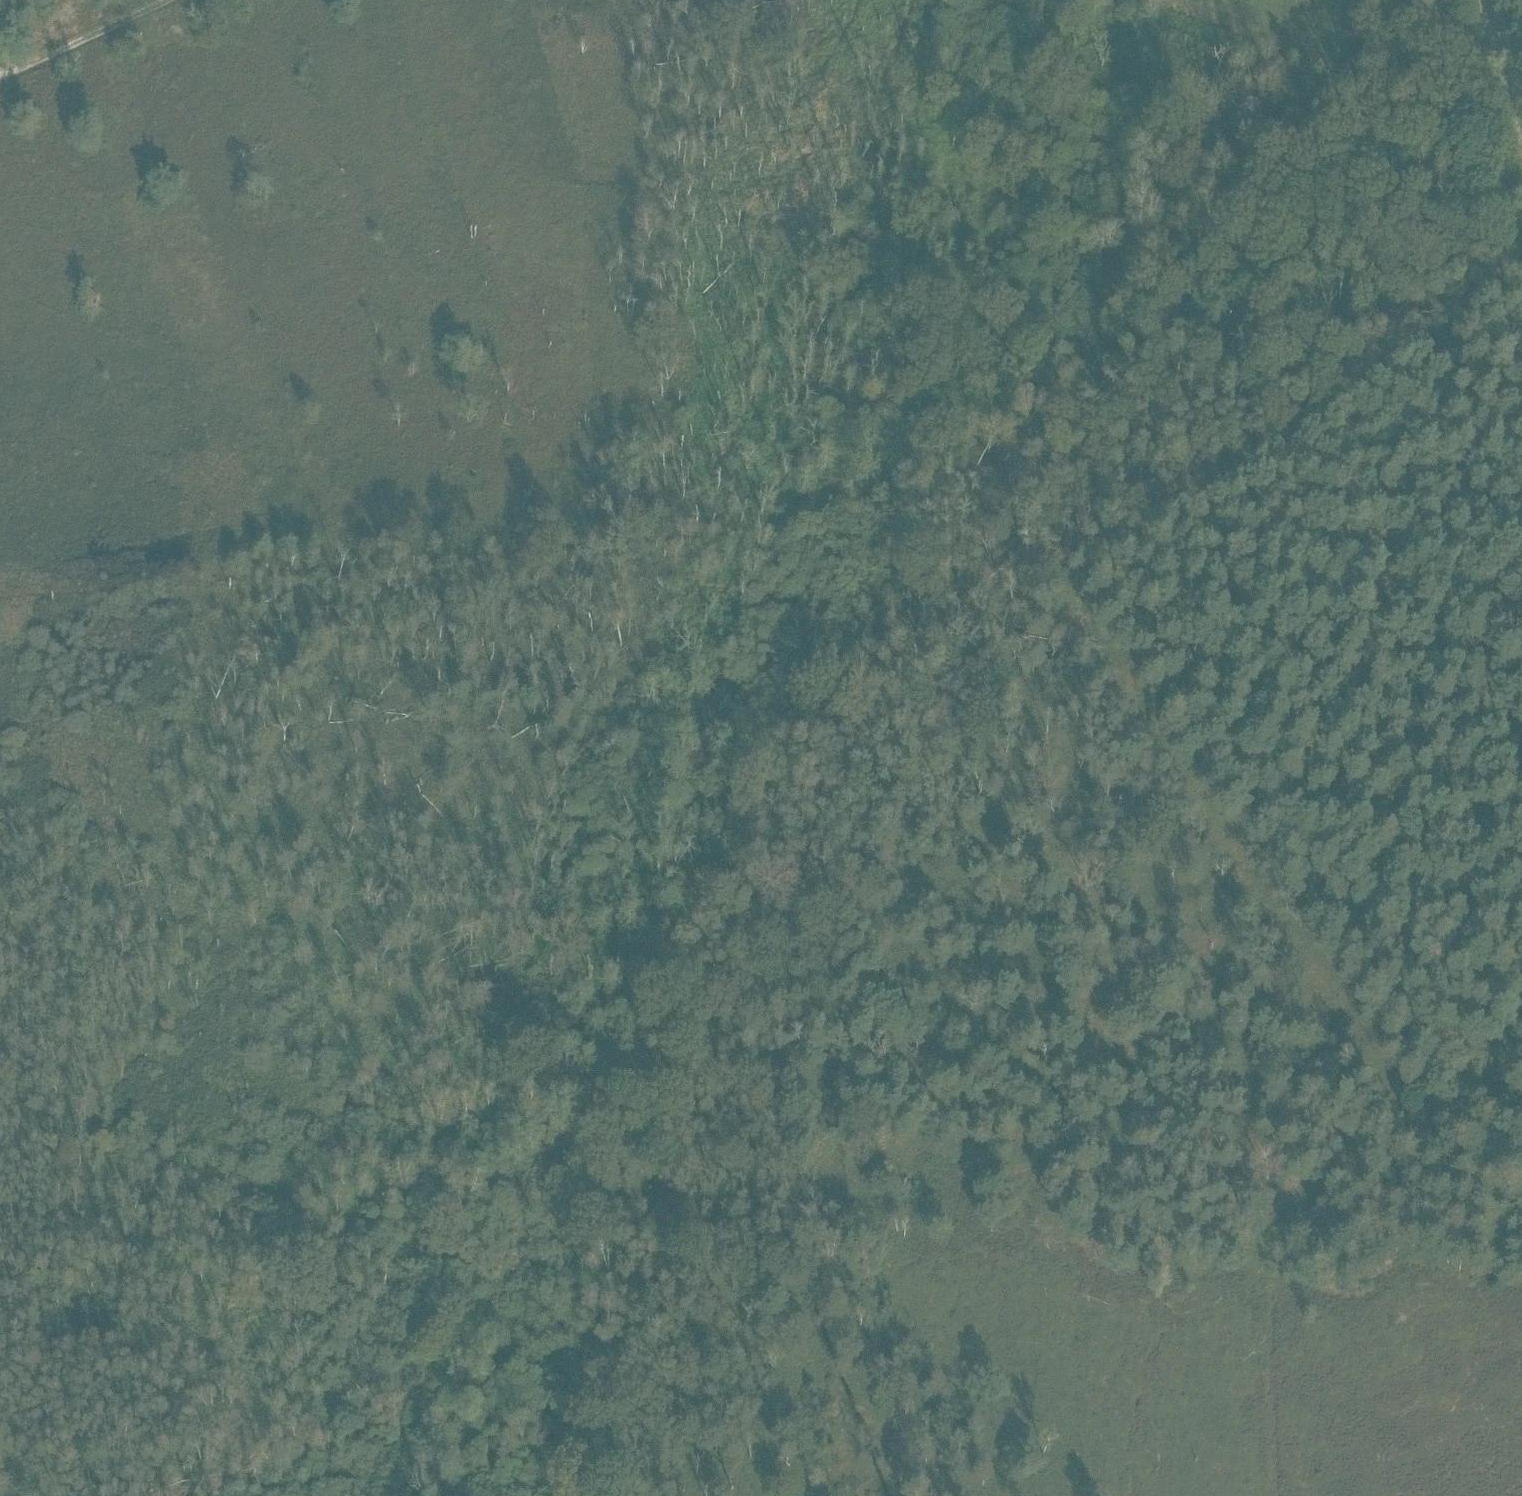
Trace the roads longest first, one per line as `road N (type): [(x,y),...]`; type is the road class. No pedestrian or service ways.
road 1 (track): [(1242,842),(1521,640)]
road 2 (tertiary): [(1521,120),(1489,0)]

